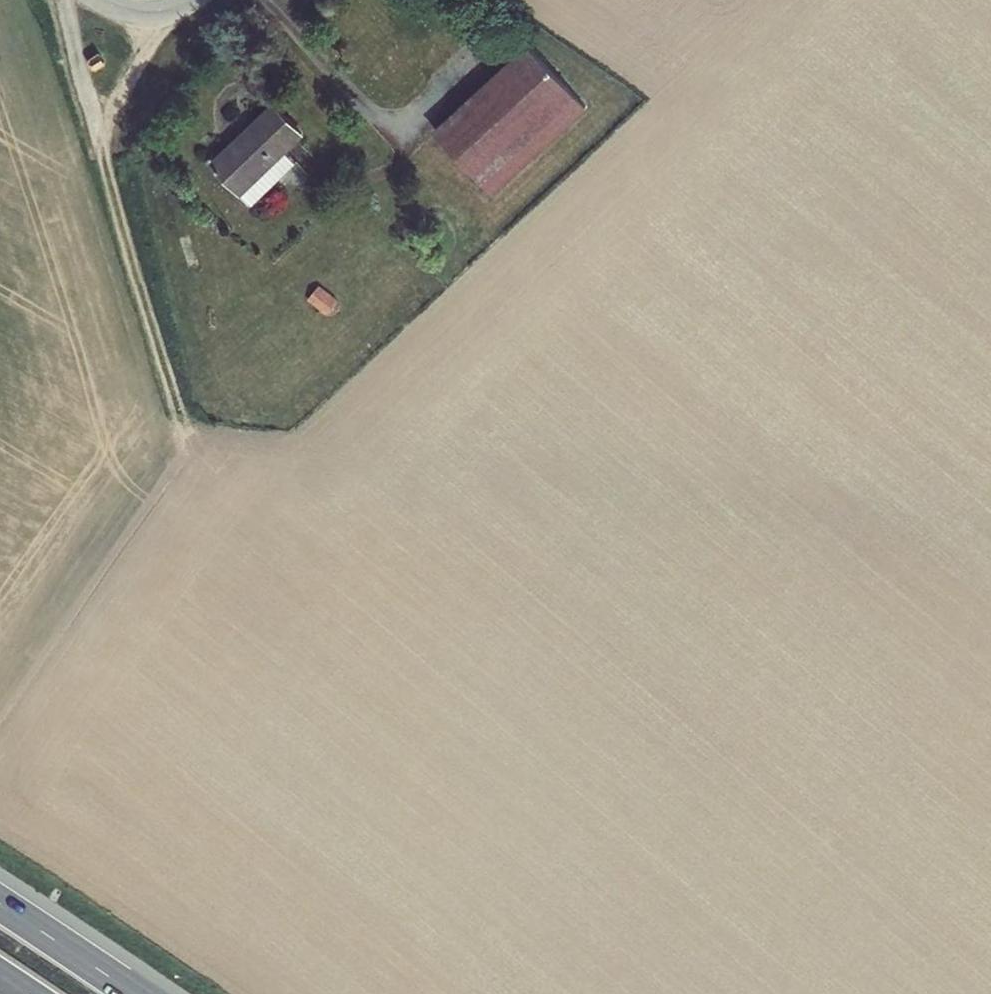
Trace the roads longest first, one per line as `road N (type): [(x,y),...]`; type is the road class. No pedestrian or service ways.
road 1 (track): [(100,140),(182,427)]
road 2 (track): [(63,0),(100,140),(146,51),(152,15)]
road 3 (motorway): [(133,993),(0,906)]

